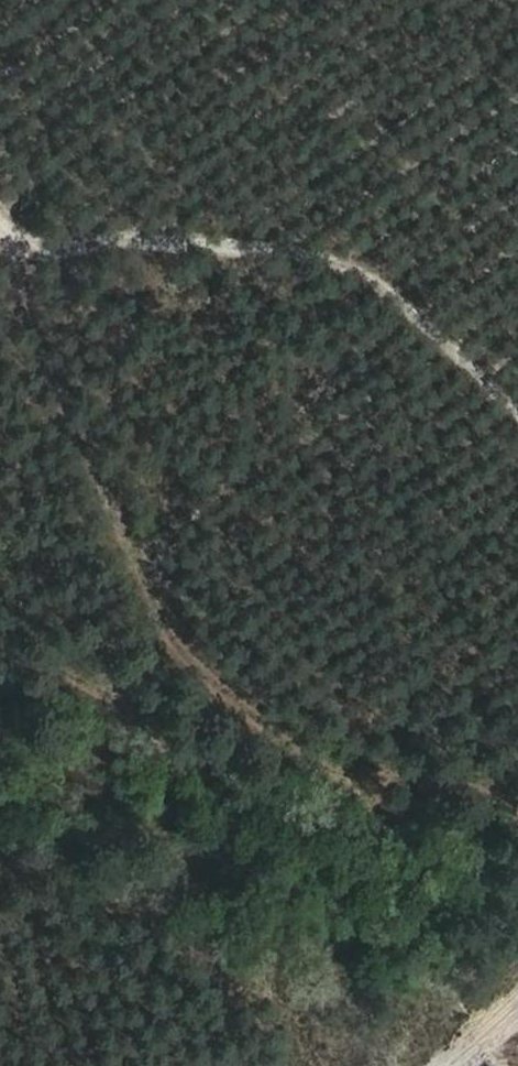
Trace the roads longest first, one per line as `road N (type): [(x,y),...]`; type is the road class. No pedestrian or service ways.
road 1 (track): [(3,231),(71,420),(175,655),(306,776),(406,809),(517,815)]
road 2 (track): [(517,408),(403,296),(307,250),(138,241),(66,248),(0,227)]

